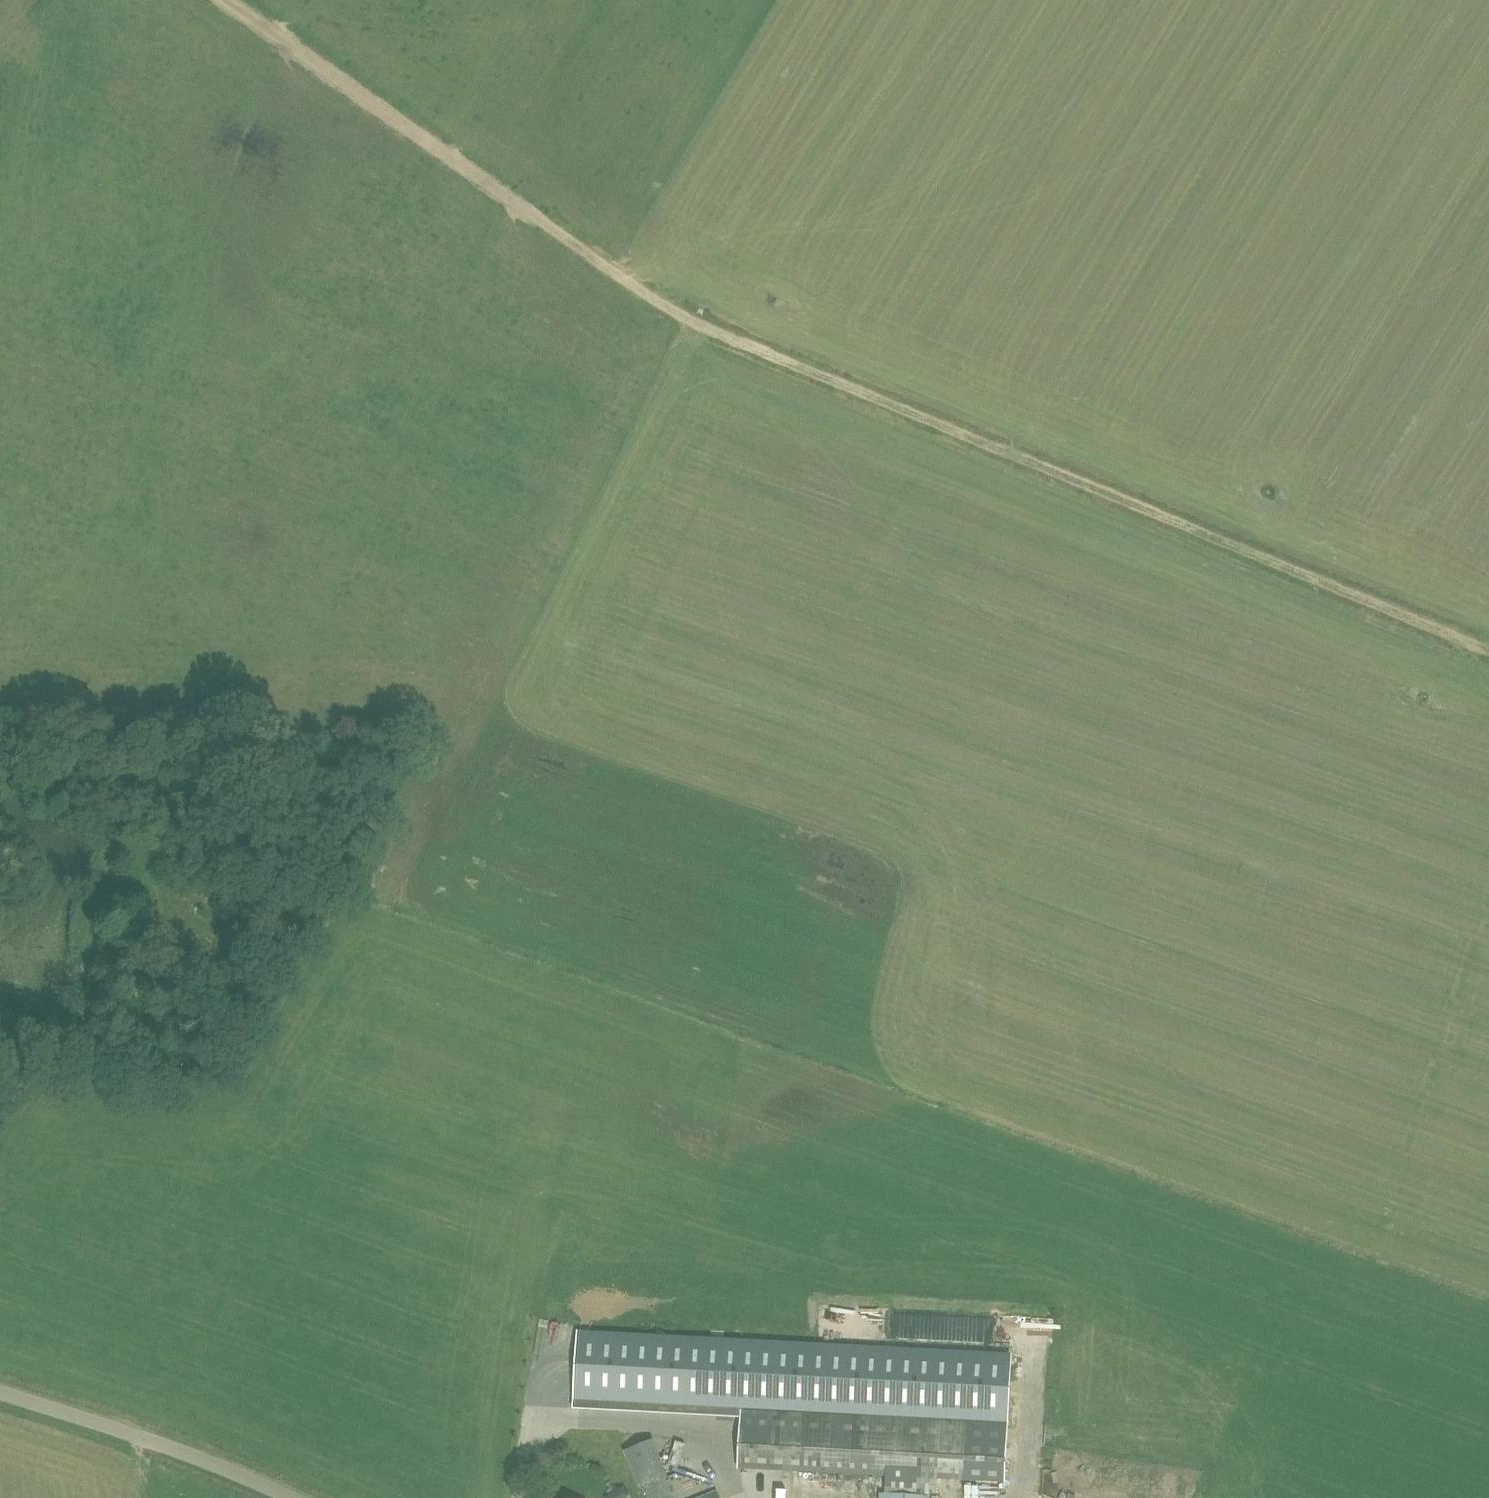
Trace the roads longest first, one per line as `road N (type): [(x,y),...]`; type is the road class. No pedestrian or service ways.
road 1 (unclassified): [(290,1497),(0,1394)]

